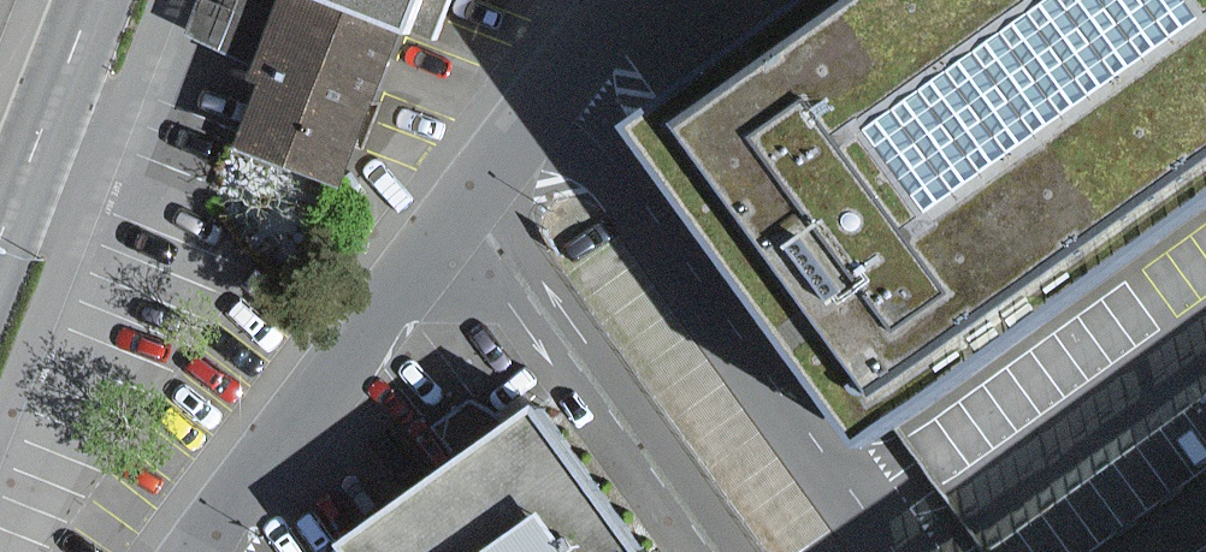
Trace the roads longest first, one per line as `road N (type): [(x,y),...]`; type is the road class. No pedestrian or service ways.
road 1 (unclassified): [(210,551),(461,211),(635,0)]
road 2 (primary): [(92,0),(0,238)]

